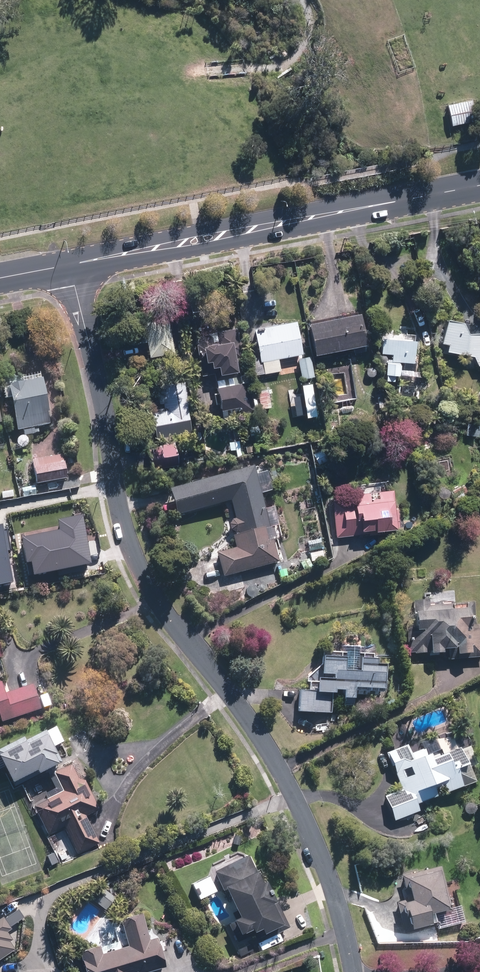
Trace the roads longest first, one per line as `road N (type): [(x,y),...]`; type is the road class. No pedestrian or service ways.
road 1 (residential): [(351,971),(335,894),(283,776),(131,554),(72,264)]
road 2 (tertiary): [(479,186),(72,264)]

